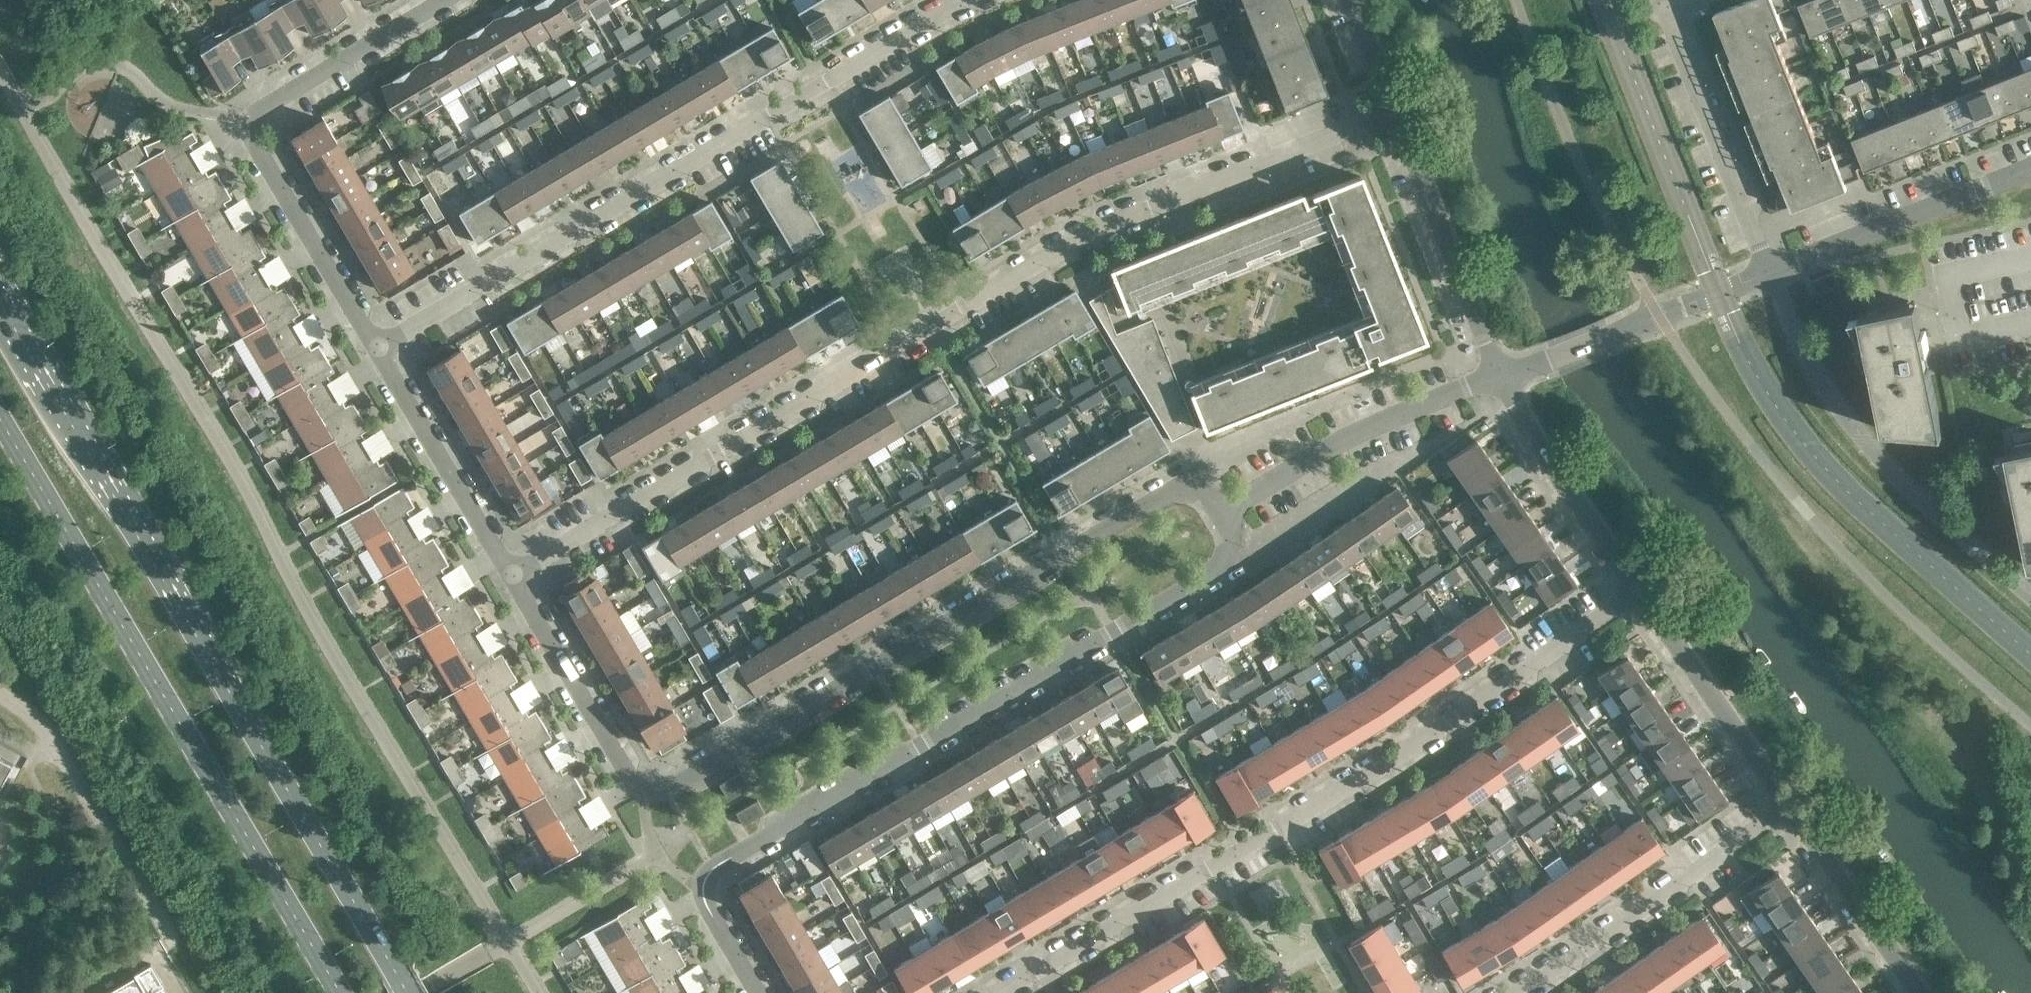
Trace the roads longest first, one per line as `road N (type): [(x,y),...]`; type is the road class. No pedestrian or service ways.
road 1 (residential): [(514,579),(1086,238),(1391,118)]
road 2 (secondary): [(410,992),(0,304)]
road 3 (residential): [(1226,515),(1232,543),(1225,570),(704,880),(696,902),(742,992)]
road 4 (residential): [(1008,992),(1243,856),(1629,601)]
road 5 (residential): [(381,352),(974,0)]
road 6 (residential): [(626,775),(642,791),(683,777),(1171,497),(1226,515)]
road 7 (secondary): [(0,420),(340,992)]
road 8 (residential): [(381,352),(258,155),(253,125),(448,0)]
road 9 (residential): [(1513,992),(1782,803)]
road 10 (residential): [(1226,515),(1353,438),(1498,383)]
road 11 (residential): [(0,701),(27,714),(55,744),(171,935)]
road 12 (residential): [(1498,383),(1765,276)]
road 13 (residential): [(1498,383),(1391,118)]
road 14 (residential): [(1765,276),(2022,175)]
road 15 (residential): [(1765,276),(1671,18)]
road 16 (residential): [(514,579),(381,352)]
road 17 (residential): [(1629,601),(1498,383)]
road 18 (residential): [(1782,803),(1629,601)]
road 19 (residential): [(1917,992),(1782,803)]
road 20 (residential): [(626,775),(514,579)]
road 21 (residential): [(1391,118),(1346,0)]

